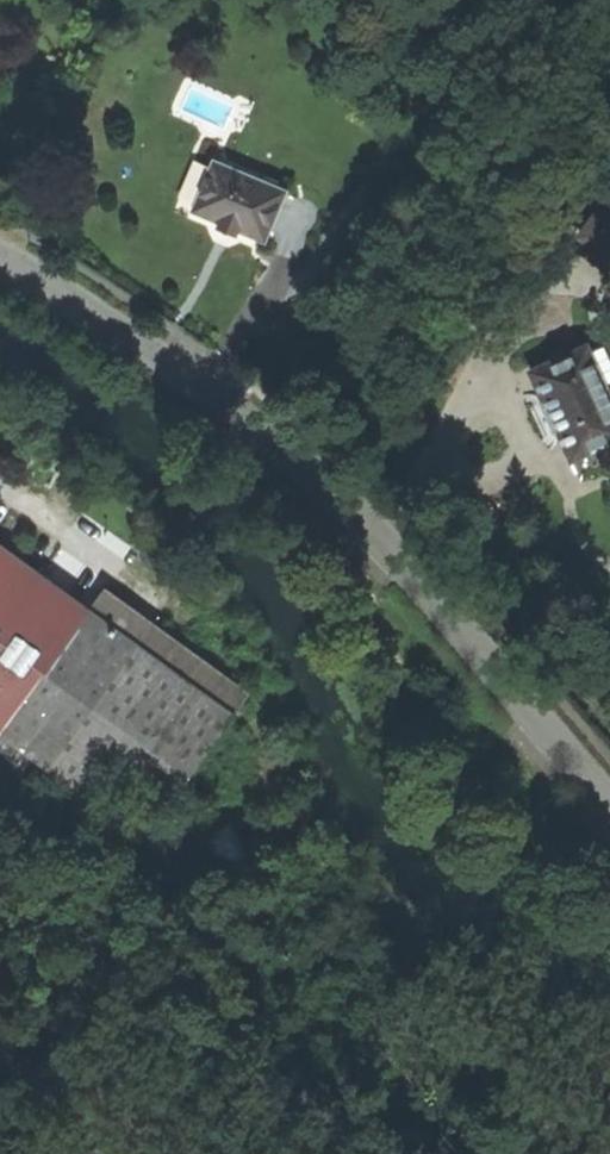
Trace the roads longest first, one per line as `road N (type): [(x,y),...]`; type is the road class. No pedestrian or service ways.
road 1 (residential): [(0,258),(277,445),(379,542),(609,806)]

